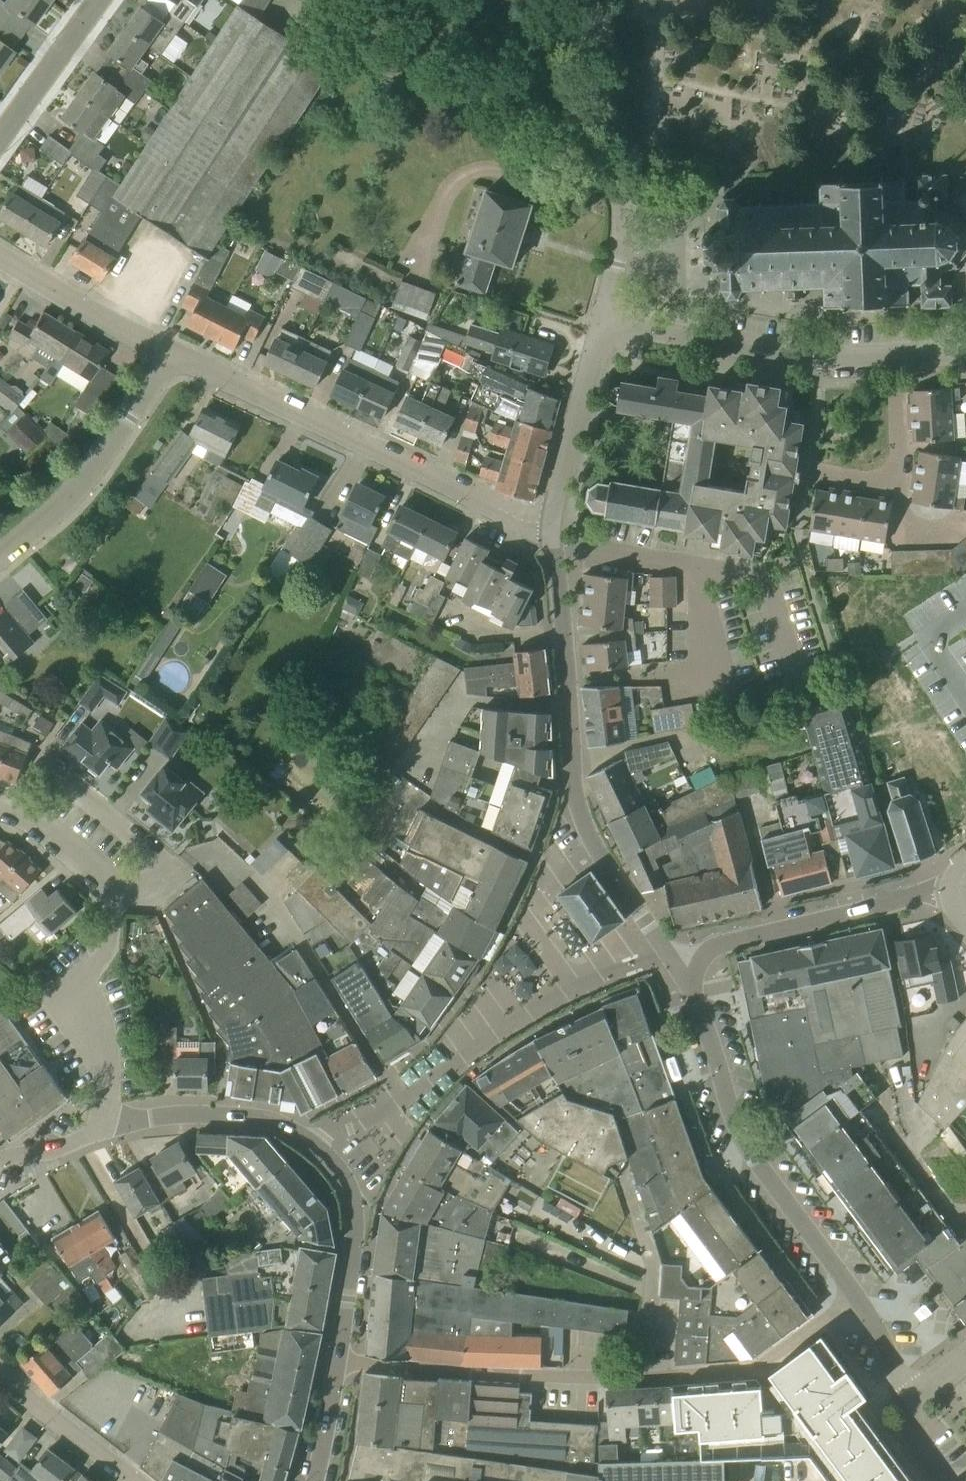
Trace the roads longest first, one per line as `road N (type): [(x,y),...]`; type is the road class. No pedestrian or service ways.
road 1 (residential): [(339,1359),(647,1377),(755,1368),(855,1295)]
road 2 (residential): [(553,556),(582,813),(618,885),(690,988)]
road 3 (residential): [(543,526),(163,350)]
road 4 (residential): [(690,988),(741,1142),(855,1295)]
road 5 (residential): [(800,698),(769,585),(695,568),(553,556)]
road 6 (unclassified): [(598,320),(621,225),(620,193),(583,0)]
road 7 (residential): [(958,888),(716,946),(699,958),(690,988)]
road 8 (residential): [(598,320),(819,357),(895,357)]
road 9 (residential): [(0,561),(86,487),(163,350)]
road 10 (residential): [(119,891),(150,892),(161,872),(146,846),(95,804),(41,766),(15,812)]
road 11 (residential): [(100,1128),(107,1079),(92,1029),(67,990),(105,952),(119,891)]
road 12 (residential): [(339,1359),(352,1202),(338,1166),(315,1145)]
road 13 (unclassified): [(543,526),(598,320)]
road 14 (residential): [(296,1131),(258,1117),(181,1113),(100,1128)]
road 15 (residential): [(163,350),(0,254)]
road 16 (residential): [(0,1372),(133,1480)]
road 17 (residential): [(0,136),(97,0)]
road 18 (residential): [(15,812),(119,891)]
road 19 (residential): [(899,482),(895,357)]
road 20 (residential): [(314,1480),(339,1359)]

